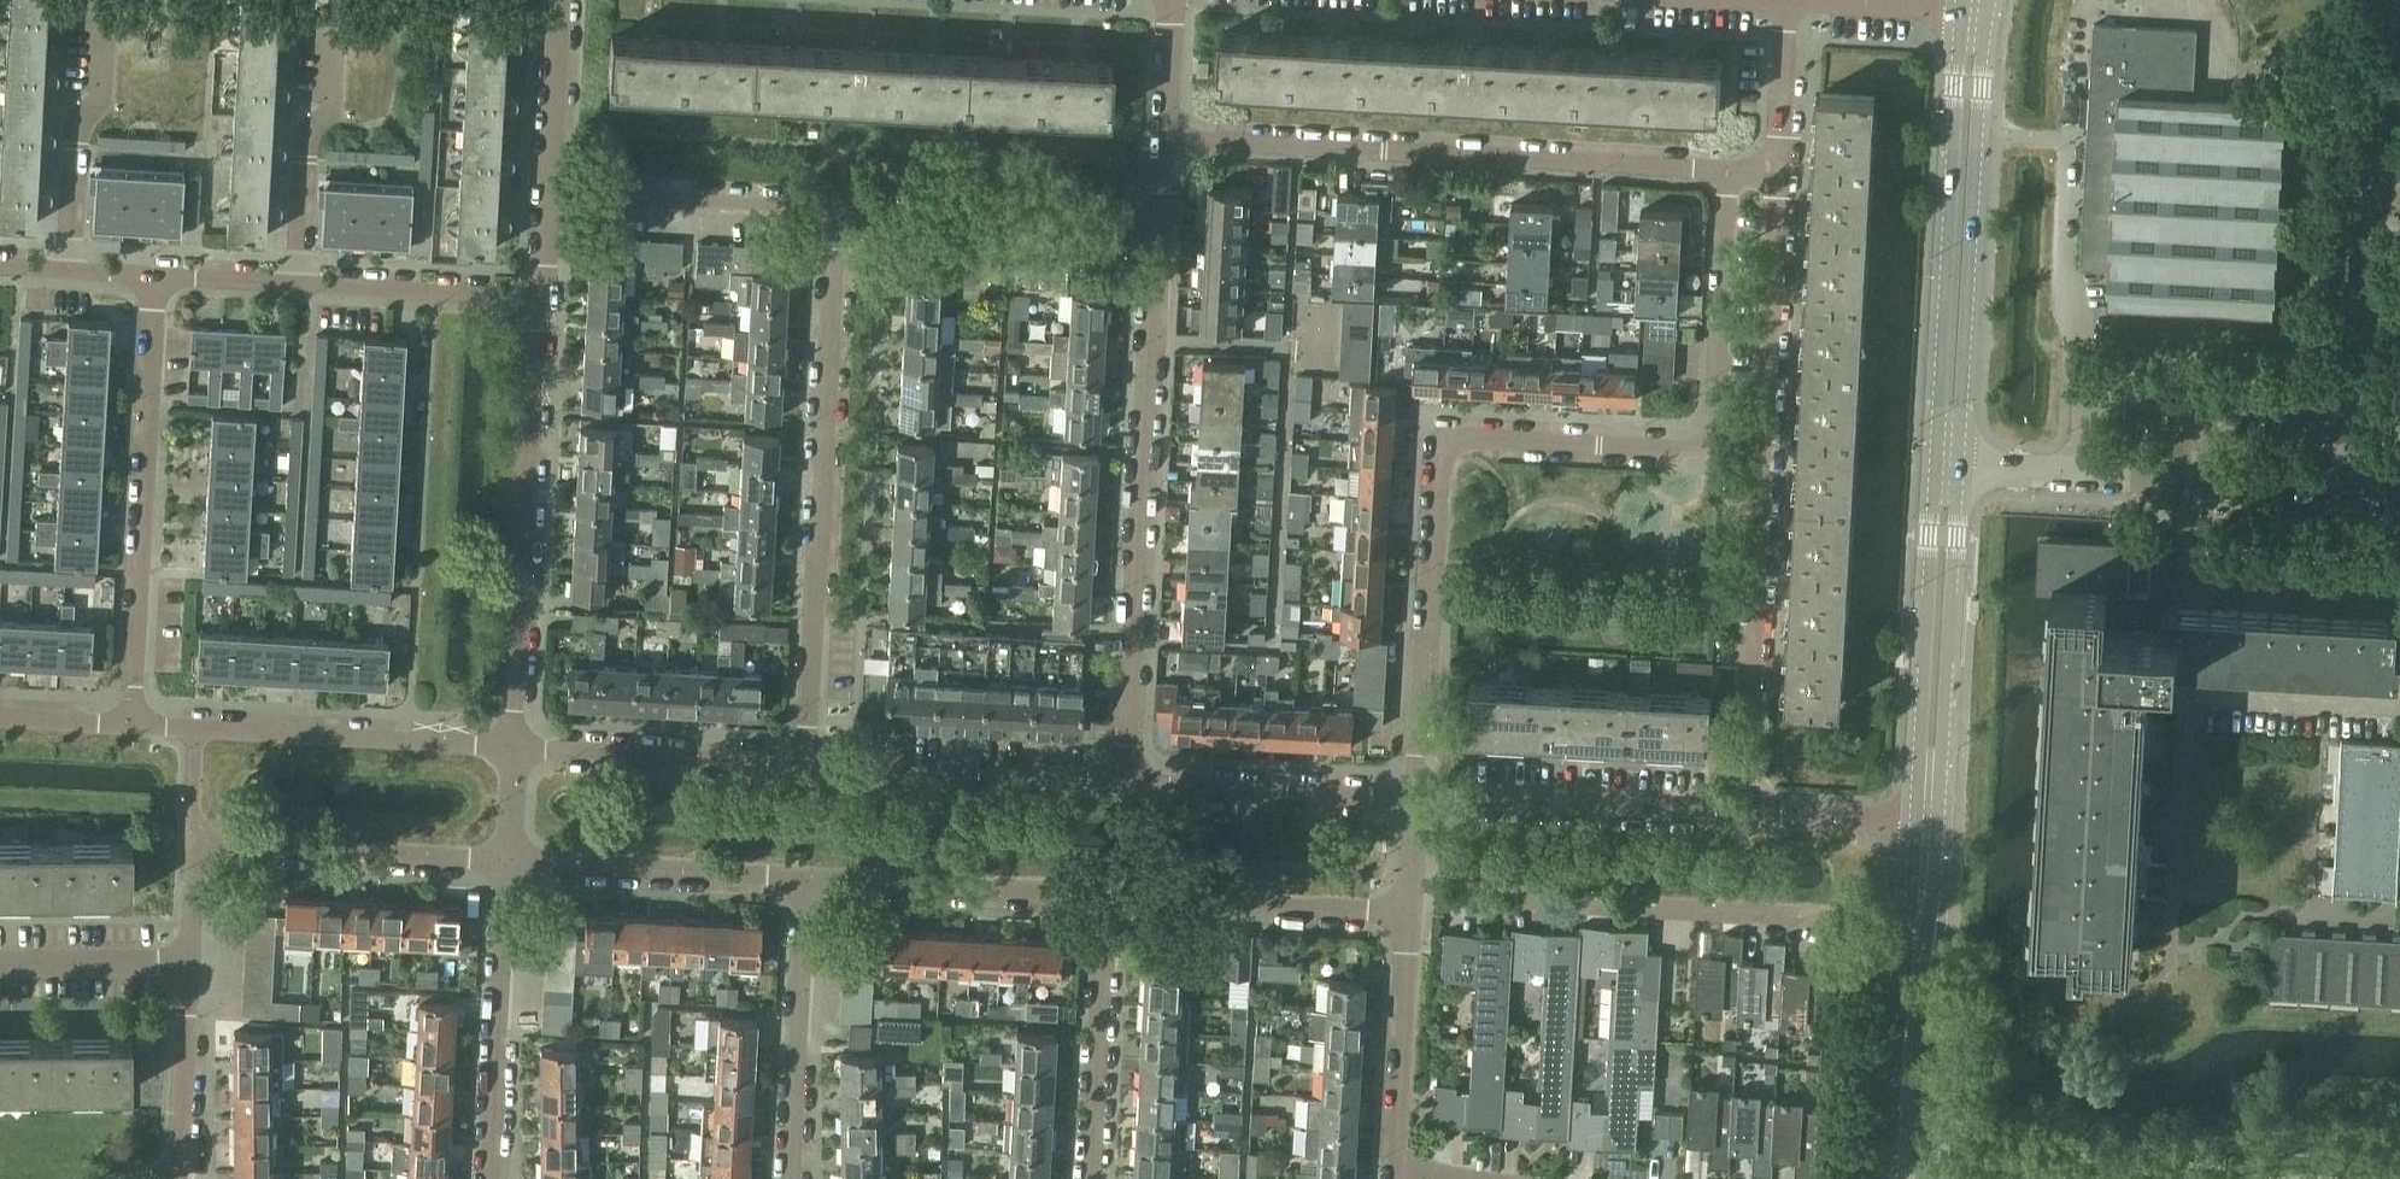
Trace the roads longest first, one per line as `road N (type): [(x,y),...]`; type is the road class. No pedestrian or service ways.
road 1 (residential): [(1416,797),(1444,436),(1702,447),(1714,436),(1729,170)]
road 2 (residential): [(1743,813),(1778,174)]
road 3 (residential): [(1162,136),(1729,170)]
road 4 (residential): [(1127,783),(1157,226)]
road 5 (residential): [(806,763),(837,210)]
road 6 (unclassified): [(1947,463),(1975,9)]
road 7 (residential): [(511,746),(544,297)]
road 8 (residential): [(134,724),(153,275)]
road 9 (residential): [(1412,897),(1847,917)]
road 10 (residential): [(2354,487),(1947,463)]
road 11 (residential): [(511,746),(134,724)]
road 12 (unclassified): [(1922,821),(1947,463)]
road 13 (unclassified): [(1900,1178),(1922,821)]
road 14 (residential): [(1416,797),(1743,813)]
road 15 (residential): [(1127,783),(806,763)]
road 16 (residential): [(837,210),(1157,226)]
road 17 (residential): [(489,1178),(506,864)]
road 18 (residential): [(2354,487),(2366,173)]
road 19 (residential): [(1108,894),(1411,917)]
road 20 (residential): [(805,878),(1108,894)]
road 21 (residential): [(790,1178),(805,878)]
road 22 (residential): [(506,864),(805,878)]
road 23 (residential): [(806,763),(511,746)]
road 24 (residential): [(213,847),(506,864)]
road 25 (residential): [(1416,797),(1127,783)]
road 26 (residential): [(551,194),(837,210)]
road 27 (residential): [(1091,1178),(1108,894)]
road 28 (residential): [(296,283),(305,0)]
road 29 (residential): [(64,270),(75,0)]
road 30 (residential): [(544,297),(296,283)]
road 31 (residential): [(1394,1162),(1411,917)]
road 32 (unclassified): [(175,1178),(191,962)]
road 33 (residential): [(551,194),(563,0)]
road 34 (unclassified): [(191,962),(0,963)]
road 35 (residential): [(2366,173),(2373,14),(2399,15)]
road 36 (residential): [(1743,813),(1922,821)]
road 37 (residential): [(1778,174),(1789,0)]
road 38 (residential): [(1831,0),(1975,9)]
road 39 (residential): [(296,283),(153,275)]
road 40 (residential): [(1162,136),(1170,0)]
road 41 (residential): [(134,724),(0,717)]
road 42 (unclassified): [(191,962),(196,879),(213,847)]

